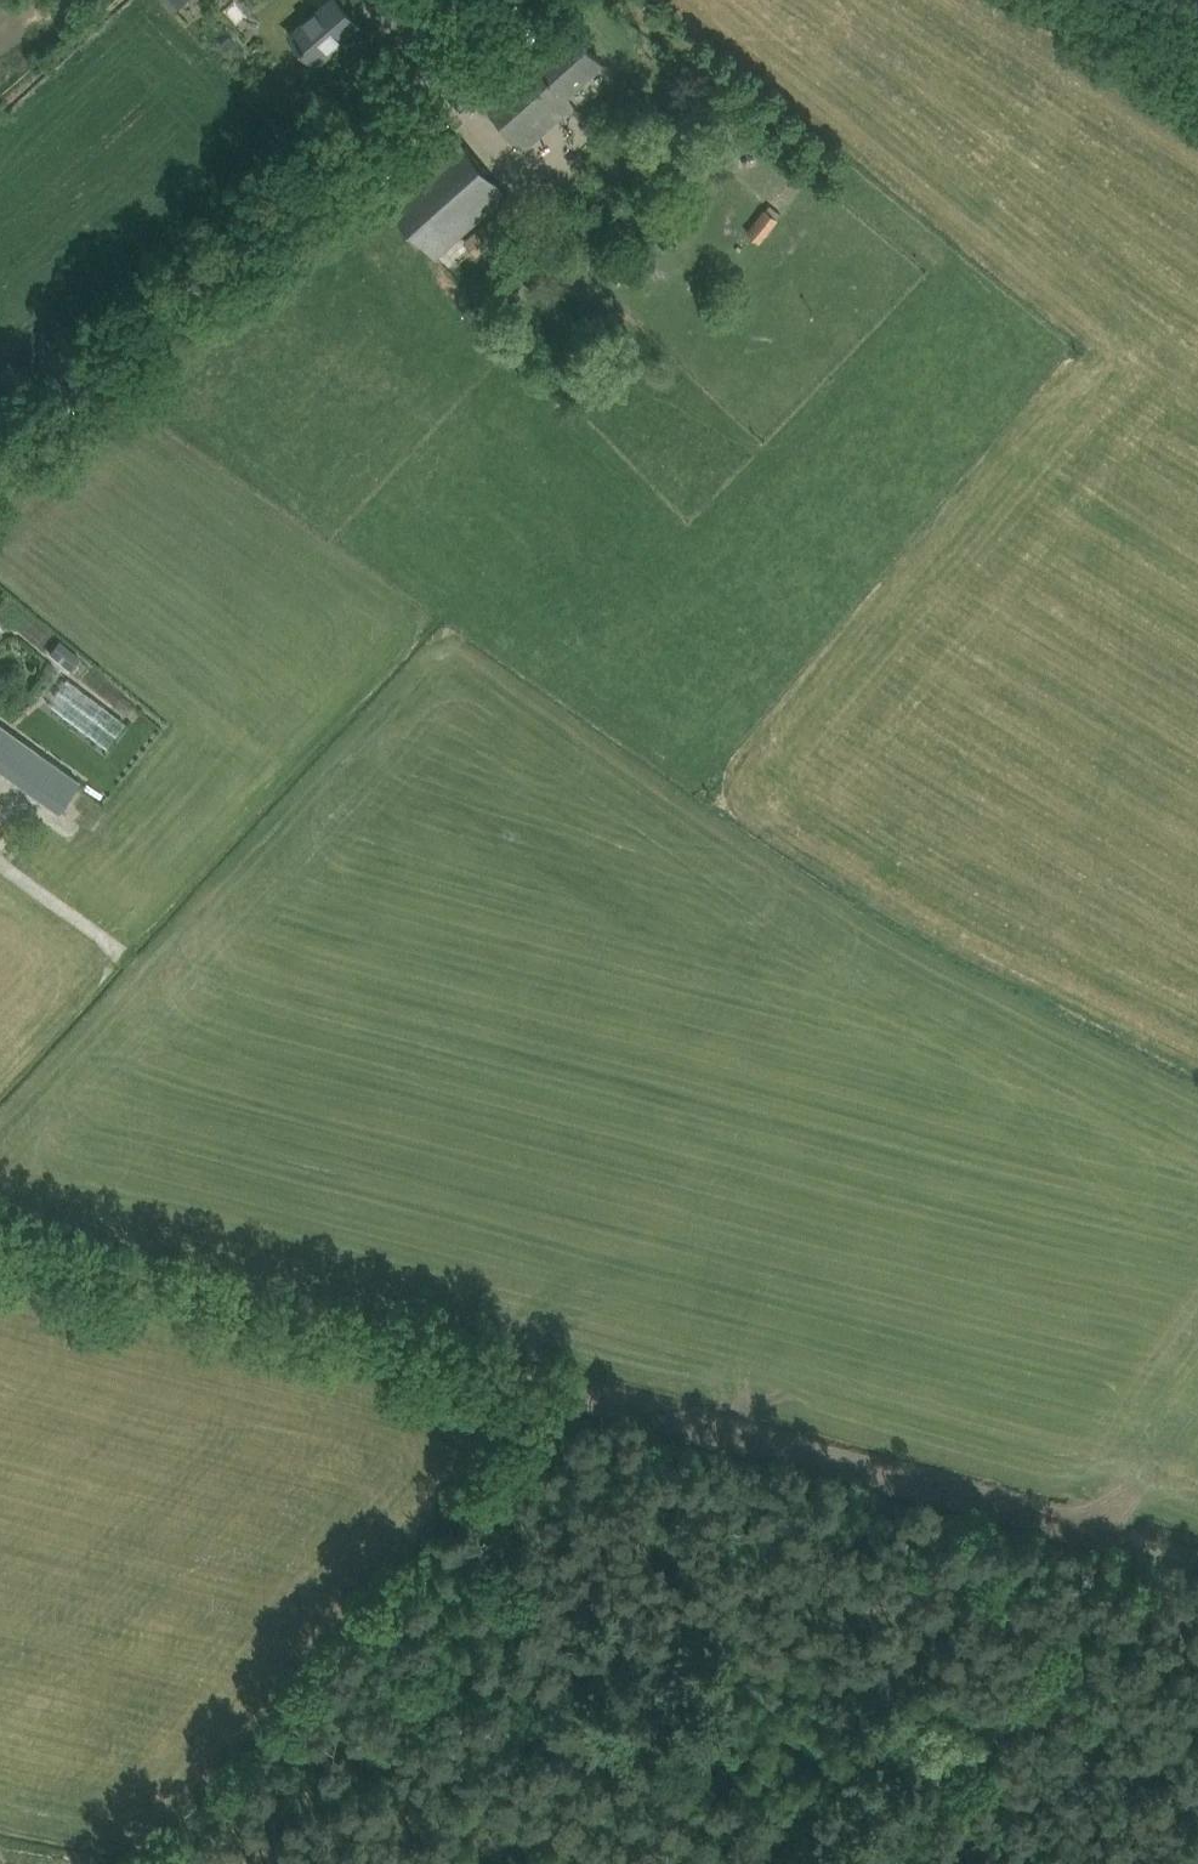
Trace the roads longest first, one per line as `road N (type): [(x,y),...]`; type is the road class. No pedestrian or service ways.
road 1 (track): [(1197,1562),(0,1242)]
road 2 (unclassified): [(0,454),(510,0)]

